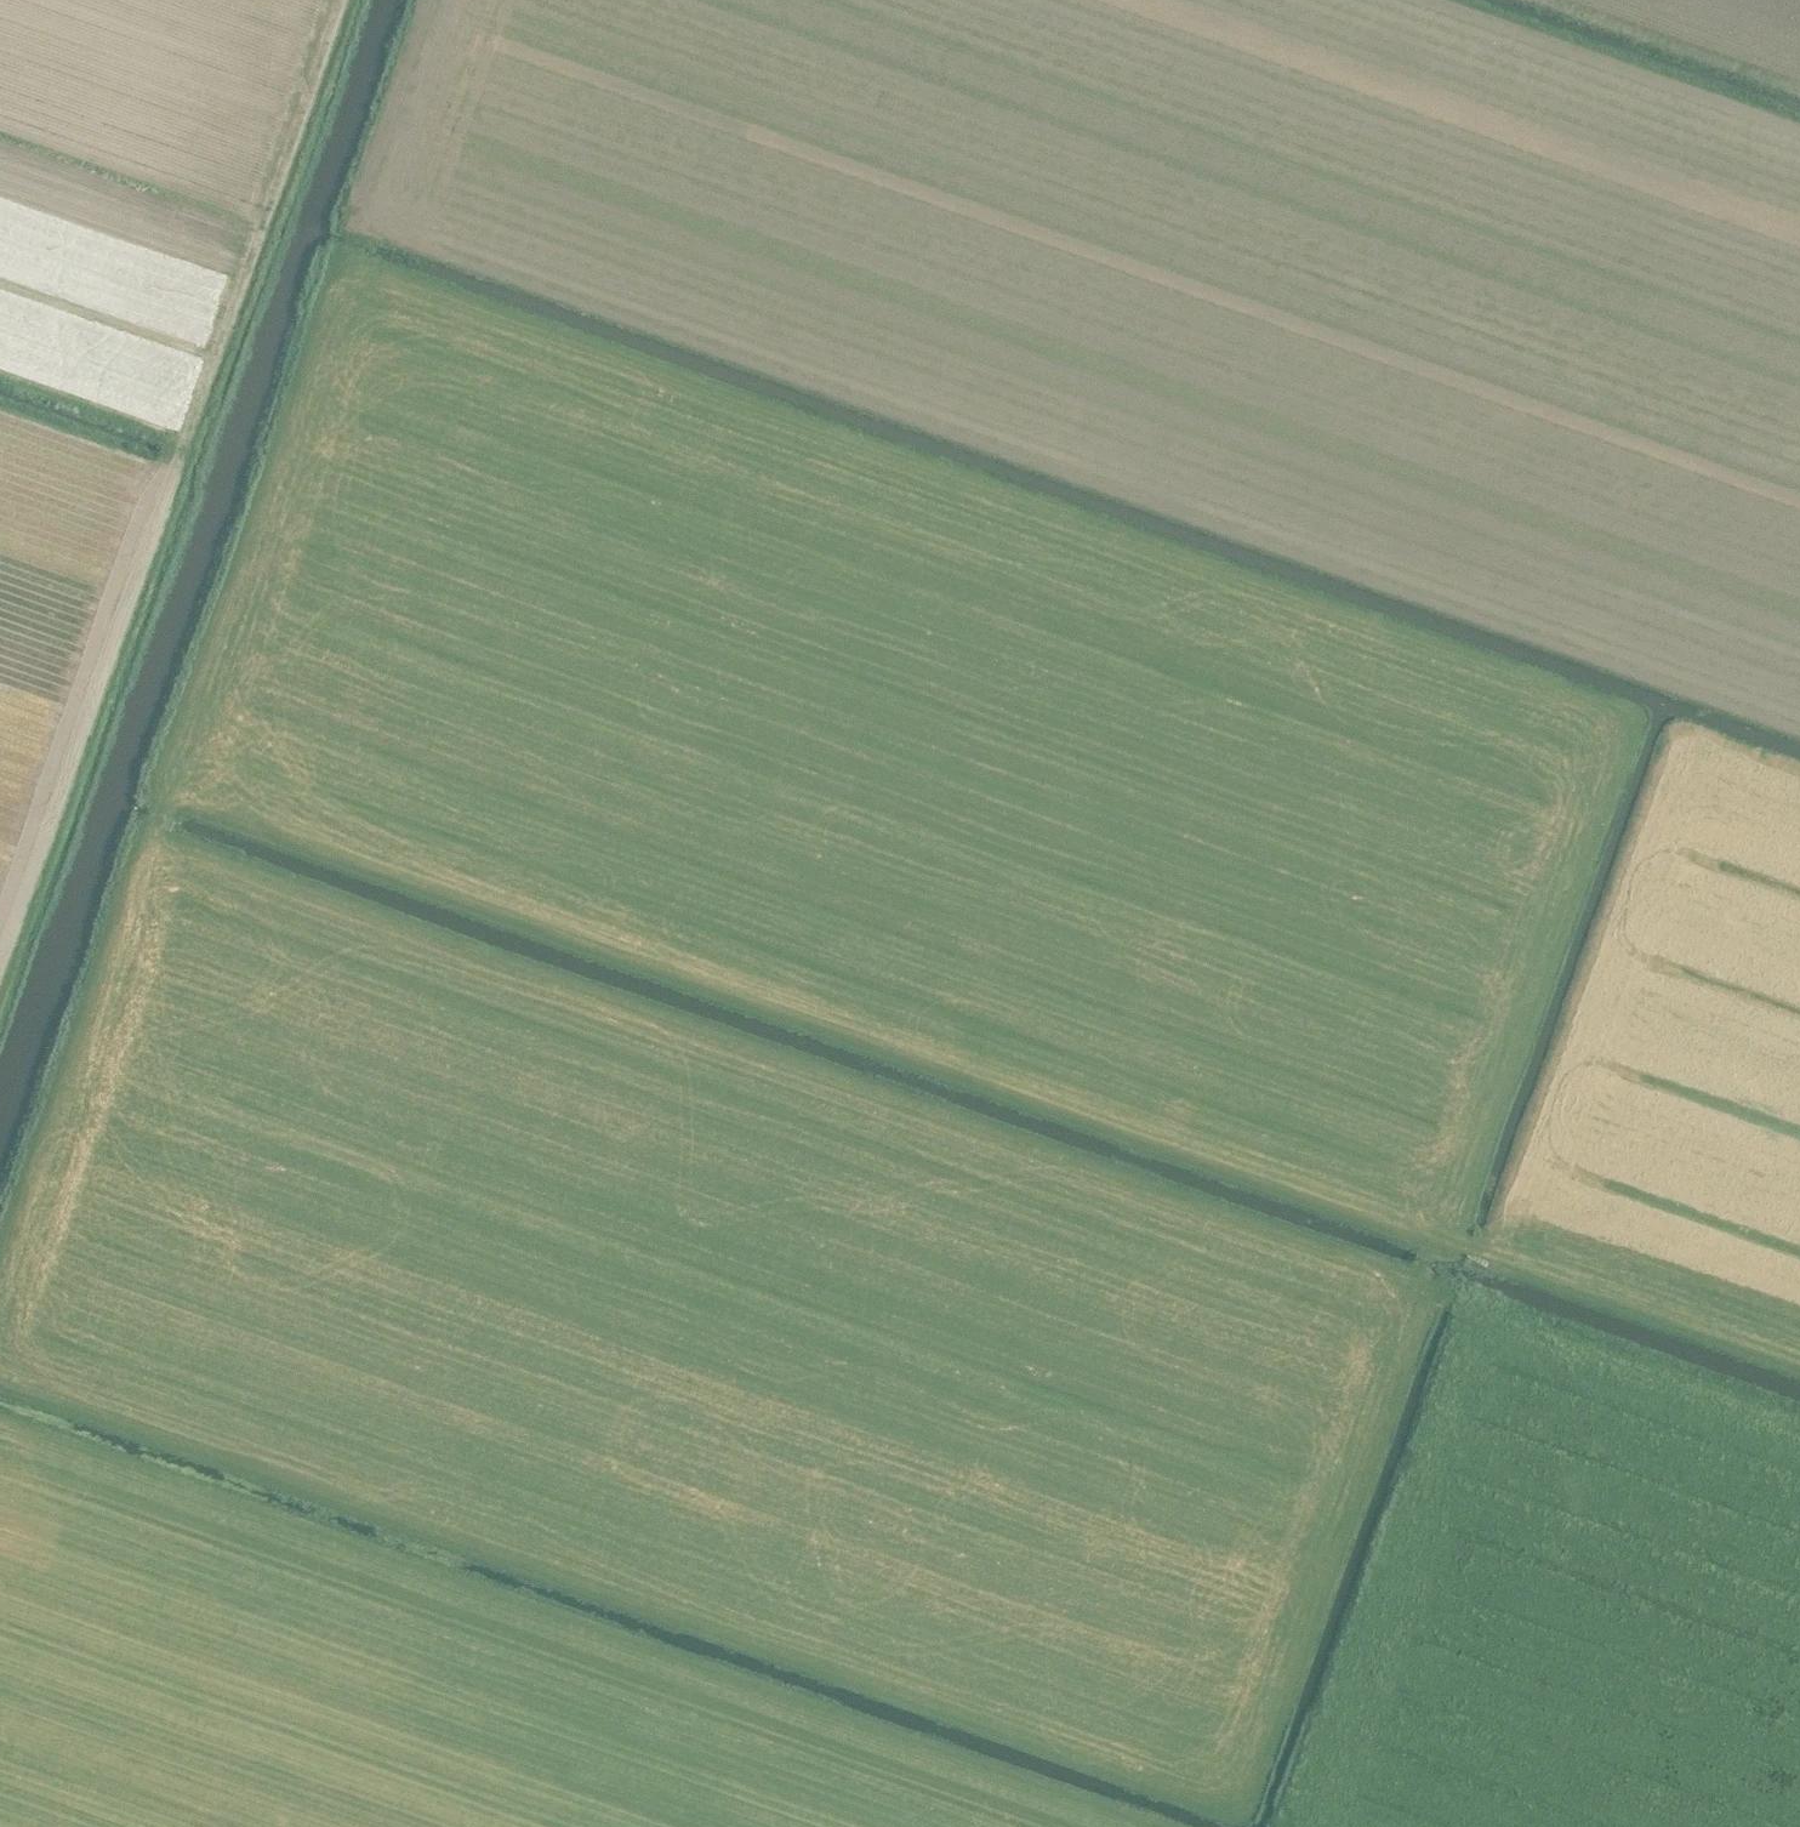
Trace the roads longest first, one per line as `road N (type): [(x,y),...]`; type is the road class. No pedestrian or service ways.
road 1 (track): [(336,0),(0,968)]

